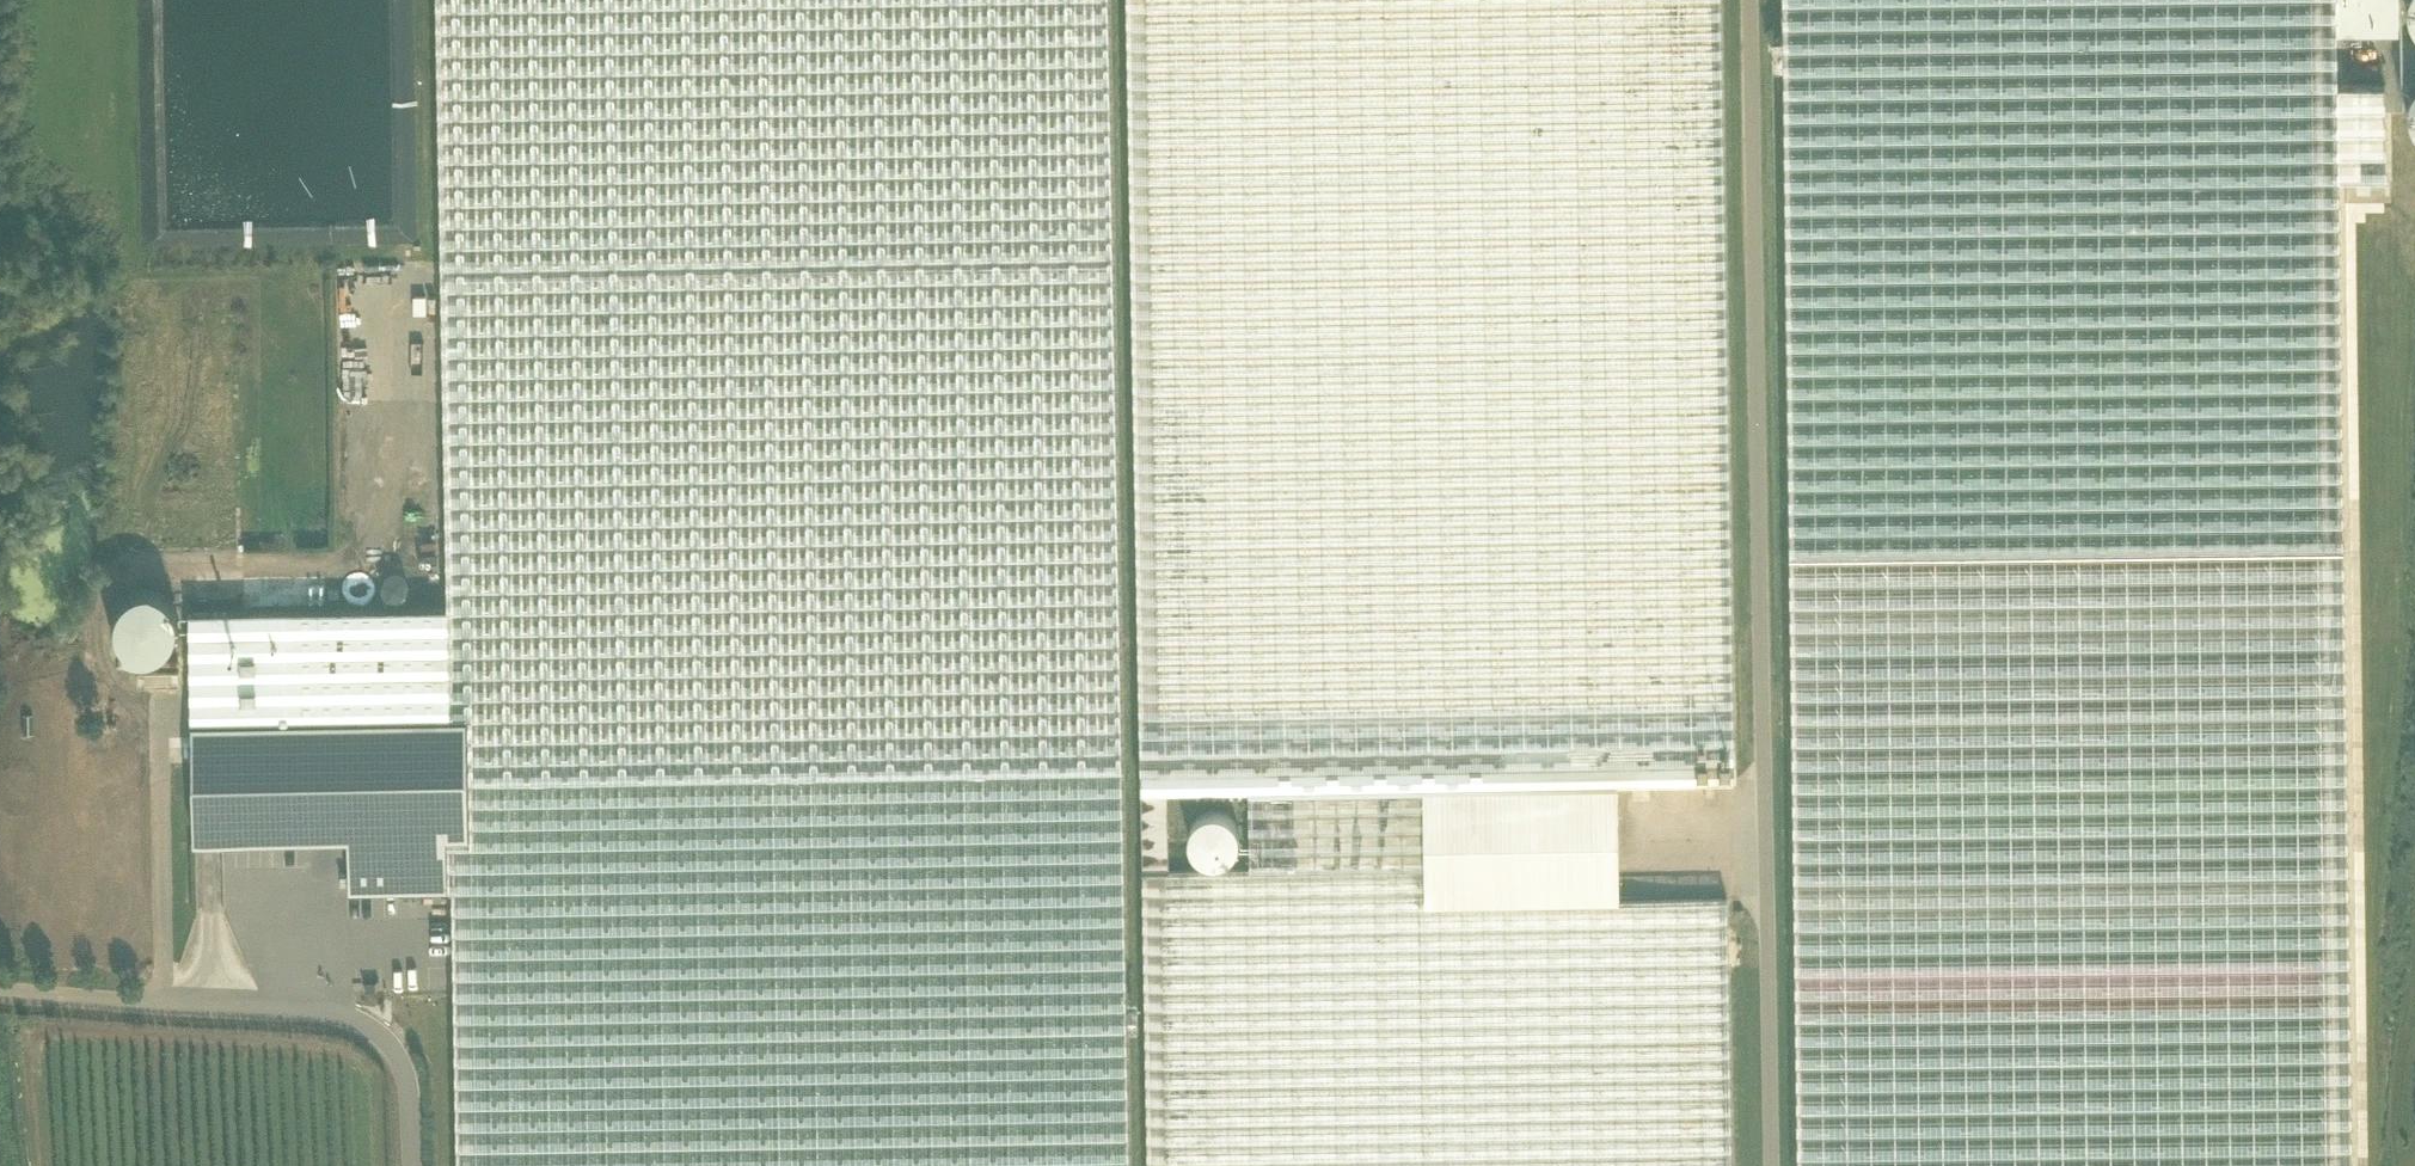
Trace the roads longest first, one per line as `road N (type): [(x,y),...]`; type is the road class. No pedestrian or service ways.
road 1 (unclassified): [(1763,1165),(1749,0)]
road 2 (unclassified): [(413,1165),(409,1089),(396,1054),(367,1027),(319,1015),(0,991)]

